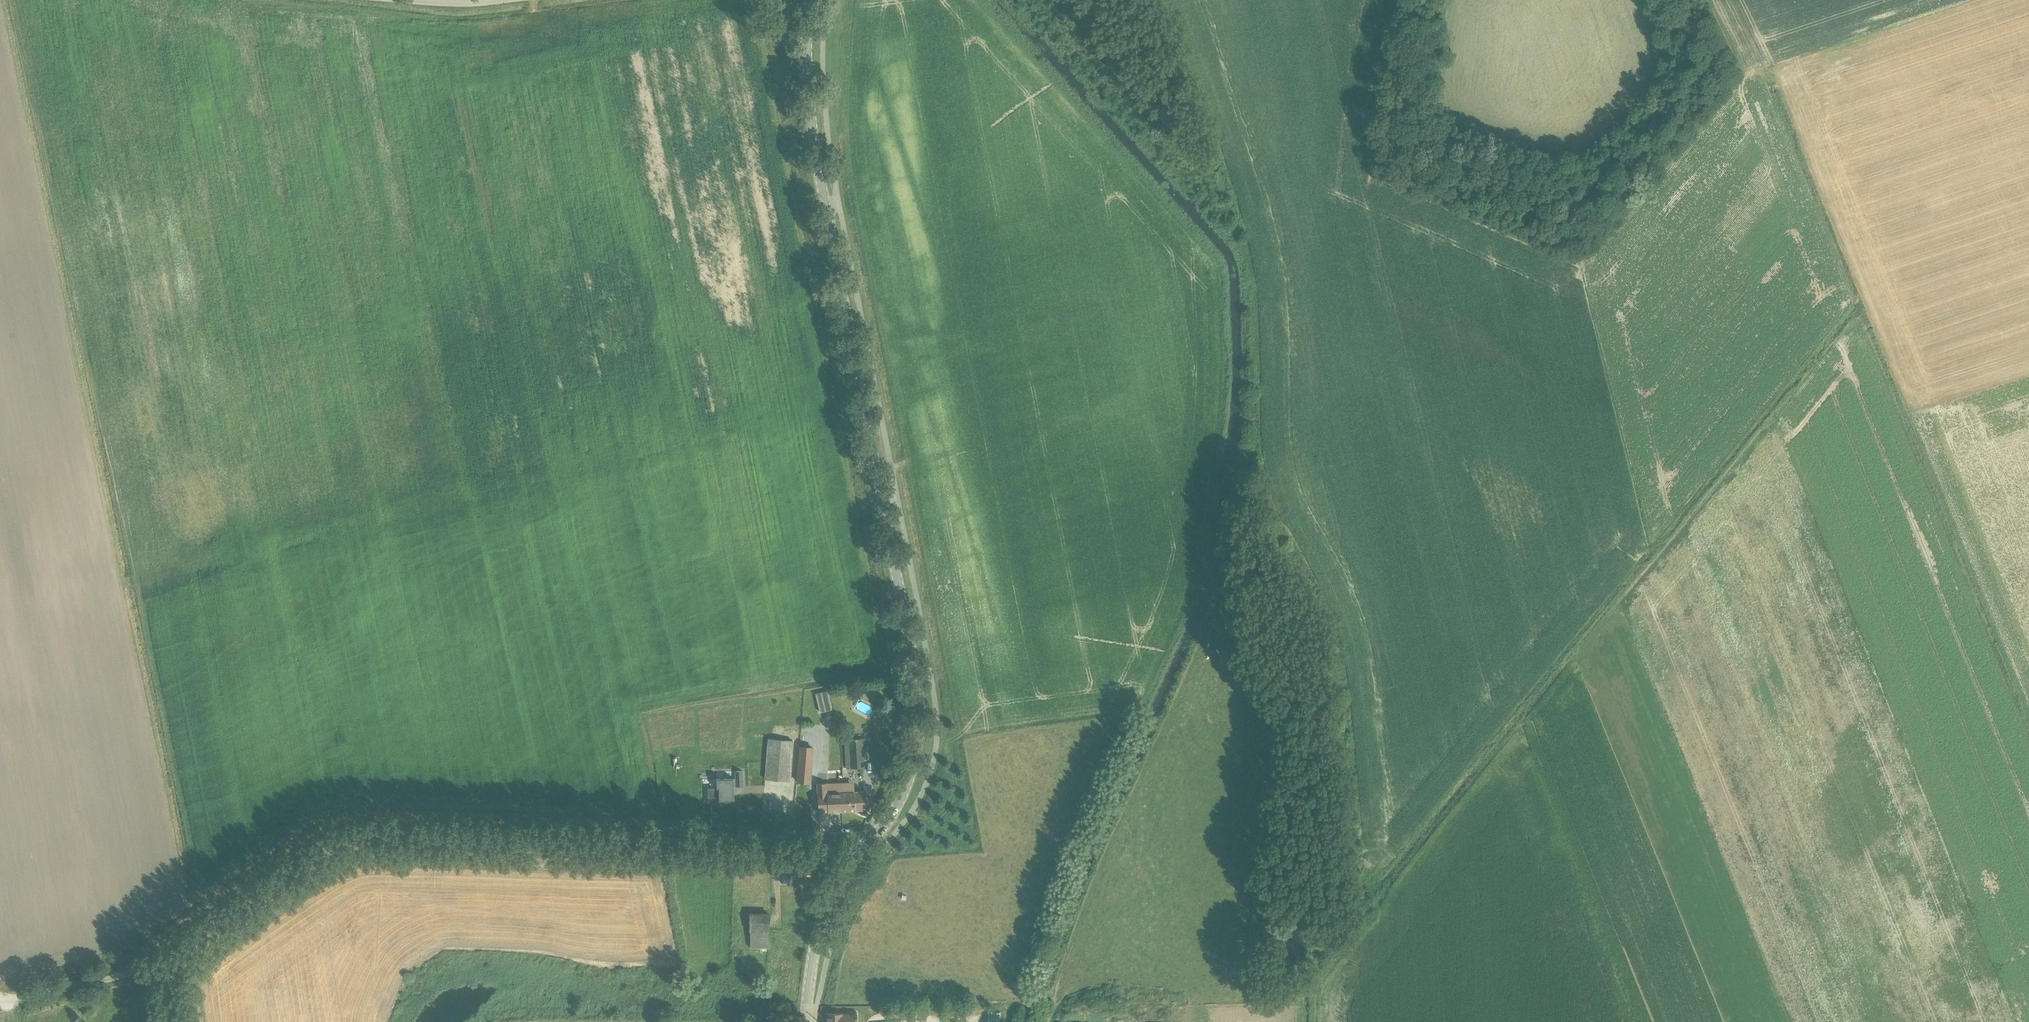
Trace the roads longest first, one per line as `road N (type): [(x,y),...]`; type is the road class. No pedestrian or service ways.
road 1 (tertiary): [(871,843),(909,779),(919,699),(816,151),(808,0)]
road 2 (unclassified): [(179,1021),(172,982),(193,944),(347,840),(380,834),(871,843)]
road 3 (tertiary): [(803,1021),(816,944),(871,843)]
road 4 (unclassified): [(525,0),(473,7),(383,0)]

